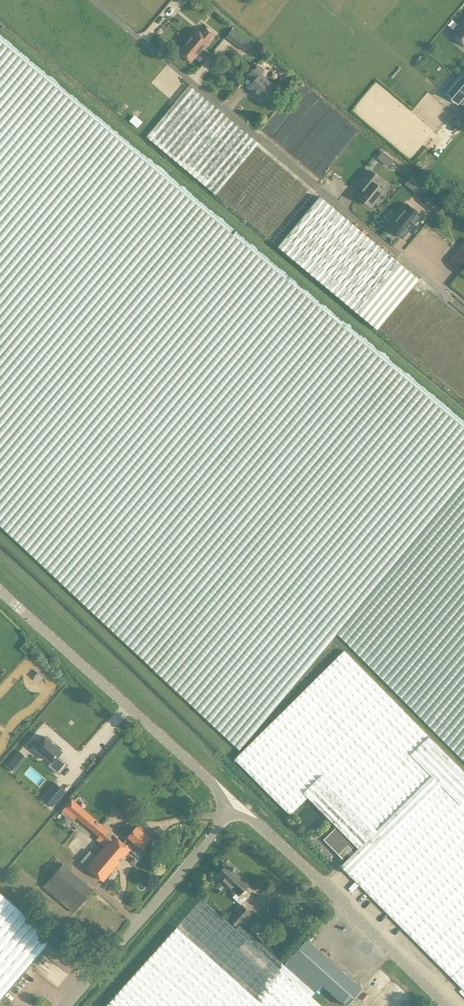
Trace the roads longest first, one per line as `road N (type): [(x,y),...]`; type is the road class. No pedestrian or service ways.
road 1 (unclassified): [(463,312),(87,0)]
road 2 (unclassified): [(236,806),(0,592)]
road 3 (unclassified): [(445,1005),(236,806)]
road 4 (unclassified): [(215,832),(68,1005)]

